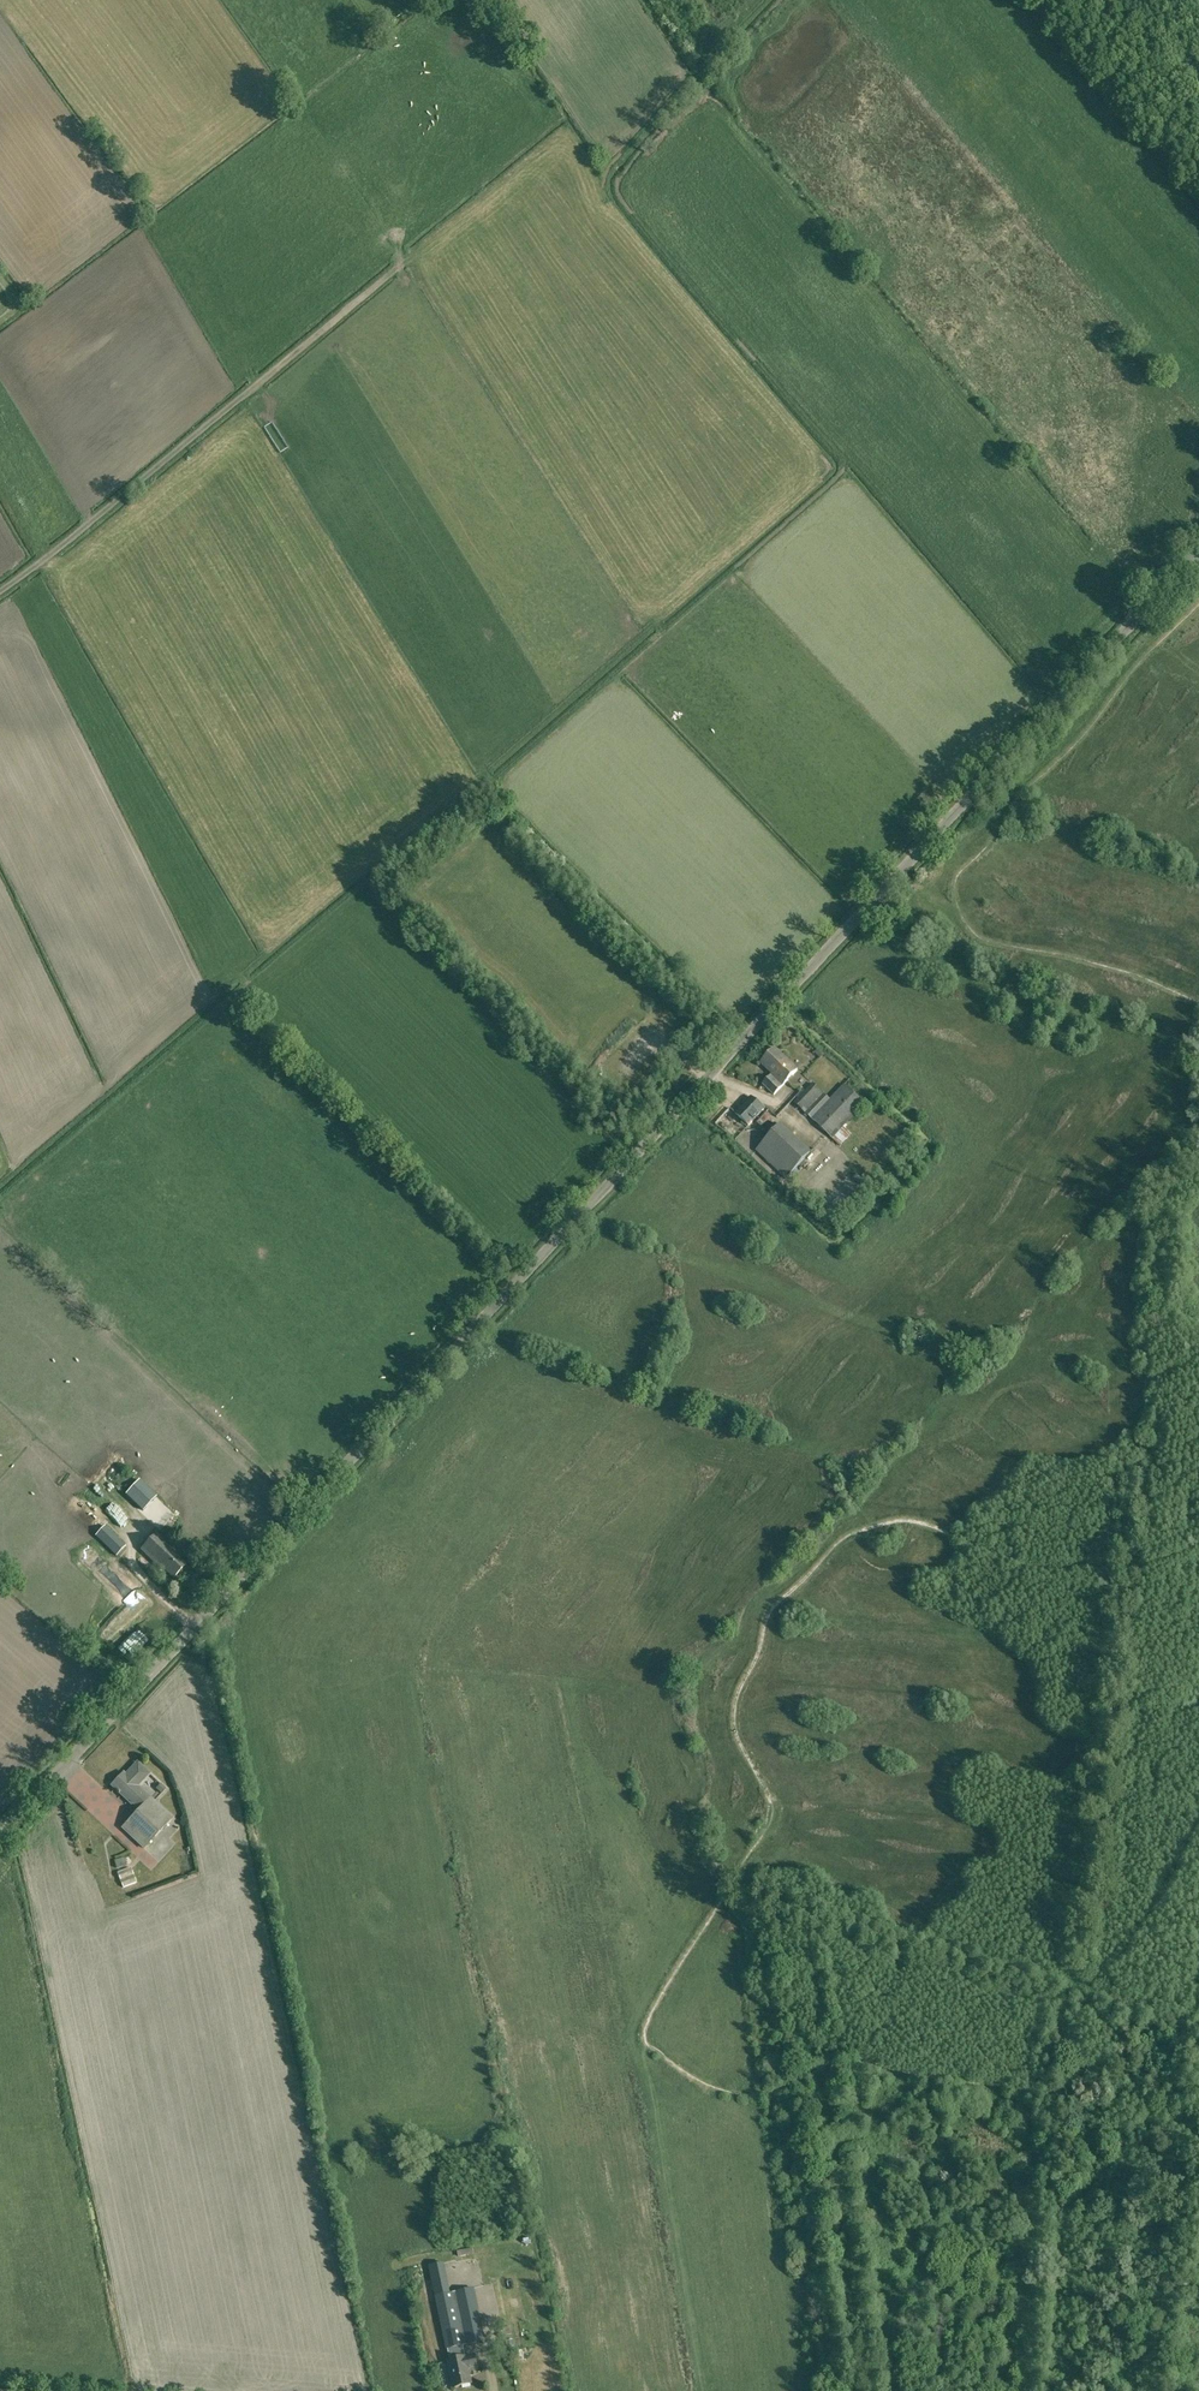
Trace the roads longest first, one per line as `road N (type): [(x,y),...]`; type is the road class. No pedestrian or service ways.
road 1 (unclassified): [(0,1835),(1198,553)]
road 2 (track): [(0,593),(418,249)]

